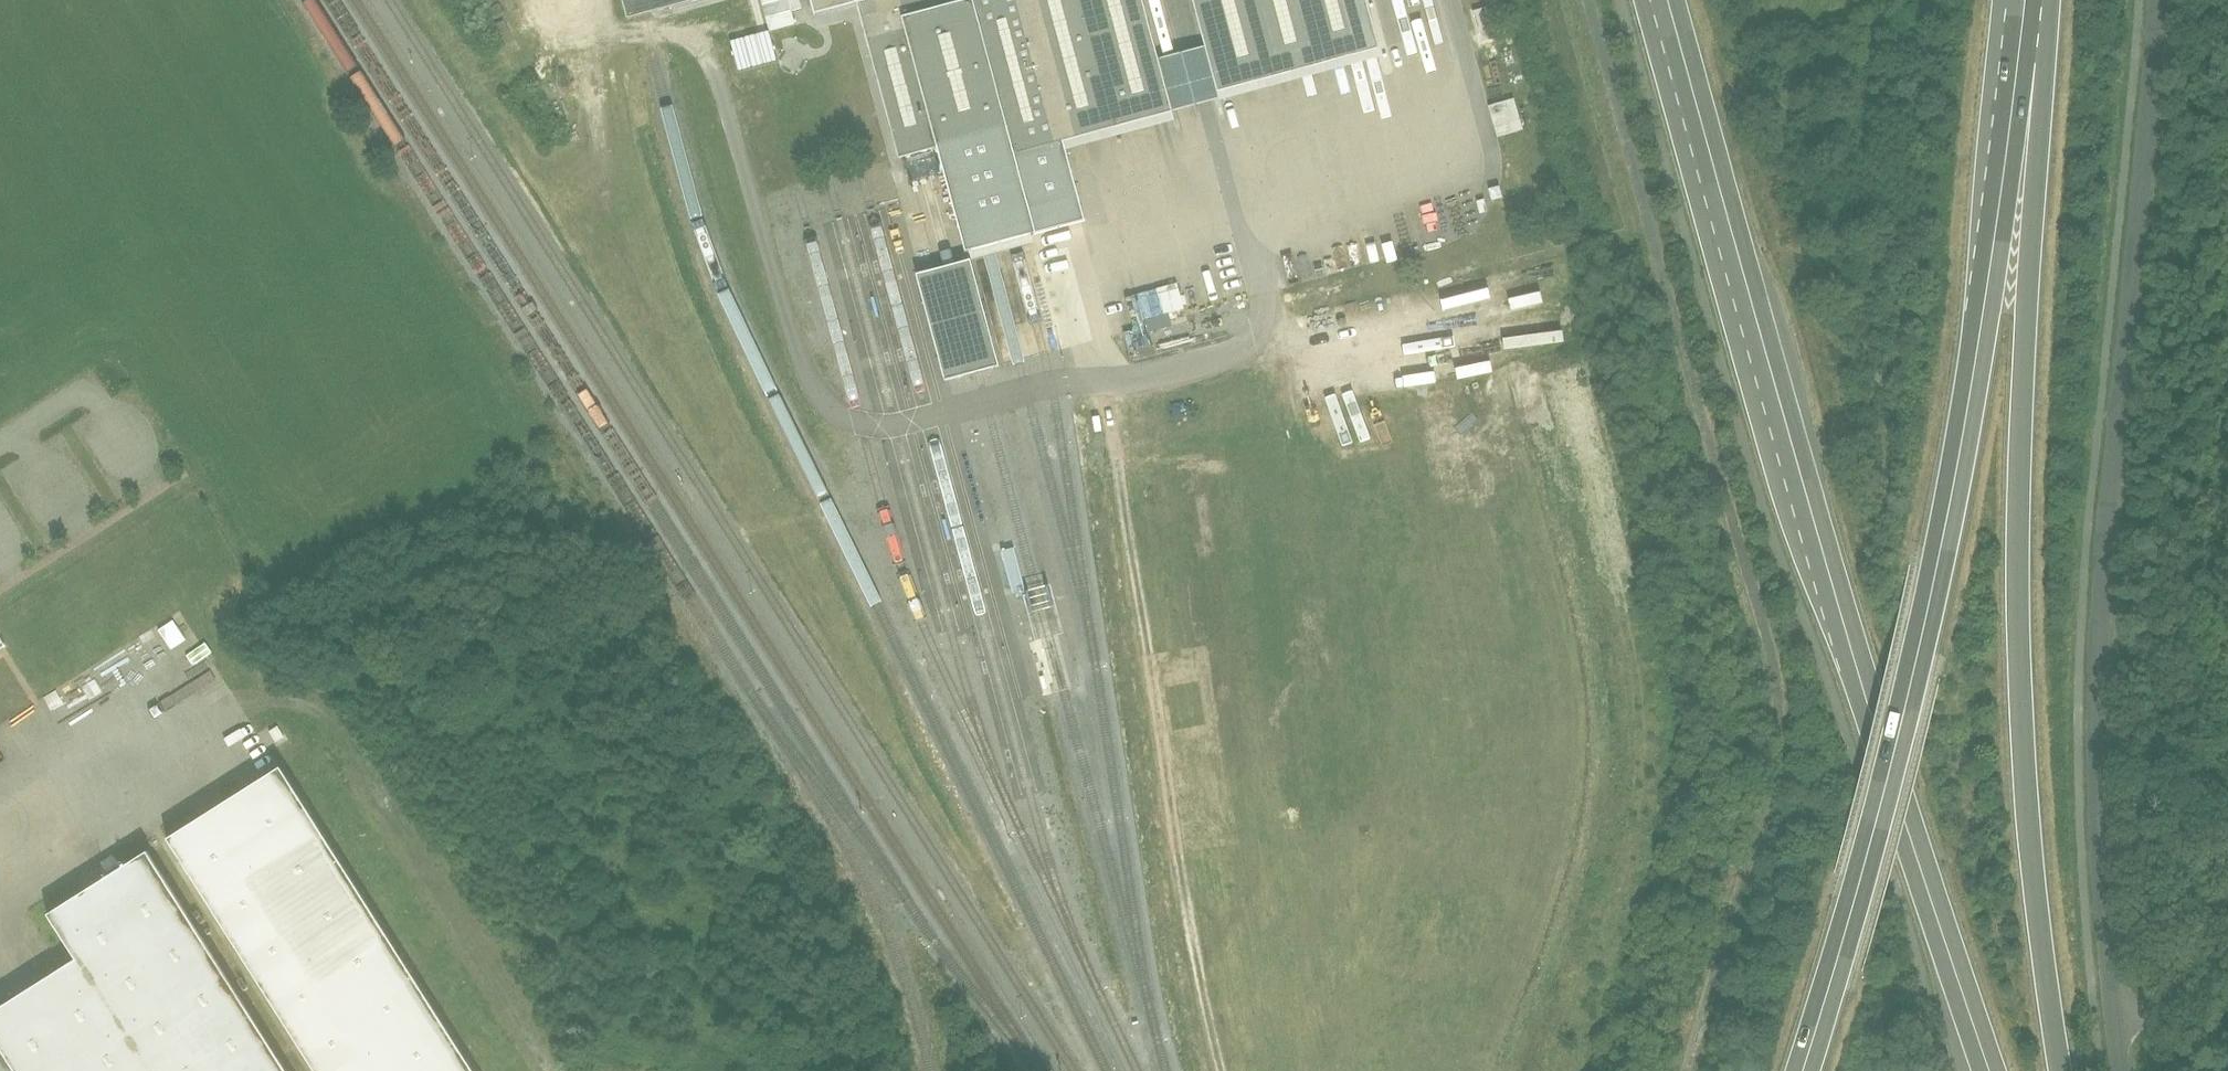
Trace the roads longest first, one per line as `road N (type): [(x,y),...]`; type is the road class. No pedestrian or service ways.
road 1 (primary): [(1992,1070),(1800,525),(1675,41)]
road 2 (unclassified): [(2121,1070),(2094,643),(2103,464),(2148,0)]
road 3 (primary): [(1803,1070),(1935,579),(1985,306),(2022,32)]
road 4 (primary): [(2060,1070),(2022,795),(2012,604),(2022,32)]

